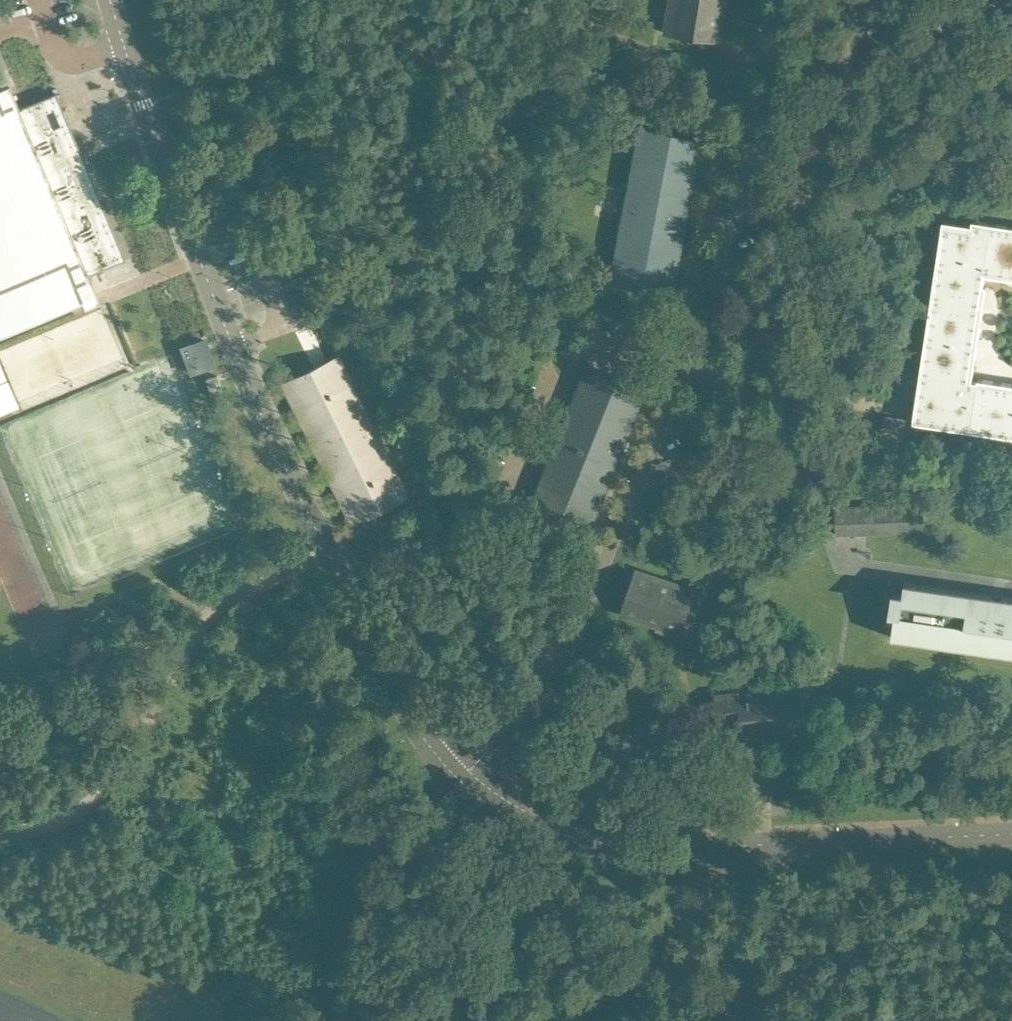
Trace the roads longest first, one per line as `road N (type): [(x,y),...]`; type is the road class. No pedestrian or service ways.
road 1 (unclassified): [(778,0),(739,183),(691,337),(562,642),(516,713),(454,764)]
road 2 (unclassified): [(454,764),(307,507),(173,211),(107,0)]
road 3 (unclassified): [(1011,828),(682,838),(551,826),(468,782),(454,764)]

